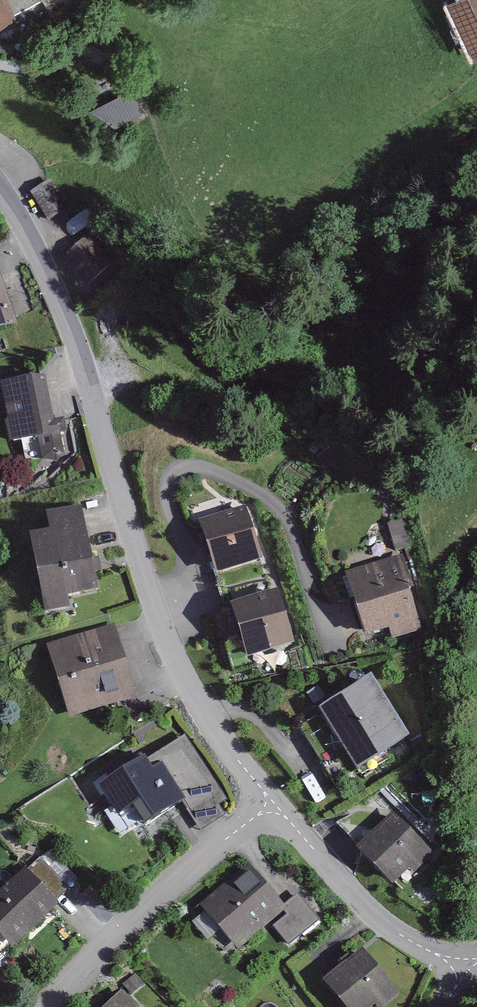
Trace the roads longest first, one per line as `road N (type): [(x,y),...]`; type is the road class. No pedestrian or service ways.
road 1 (tertiary): [(161,621),(72,329),(0,192)]
road 2 (residential): [(161,621),(182,609),(193,587),(170,478),(184,465),(209,465),(288,514),(329,650)]
road 3 (residential): [(274,805),(122,926),(47,1006)]
road 4 (tertiary): [(460,965),(412,941),(368,907),(274,805)]
road 5 (tertiary): [(274,805),(190,687),(161,621)]

